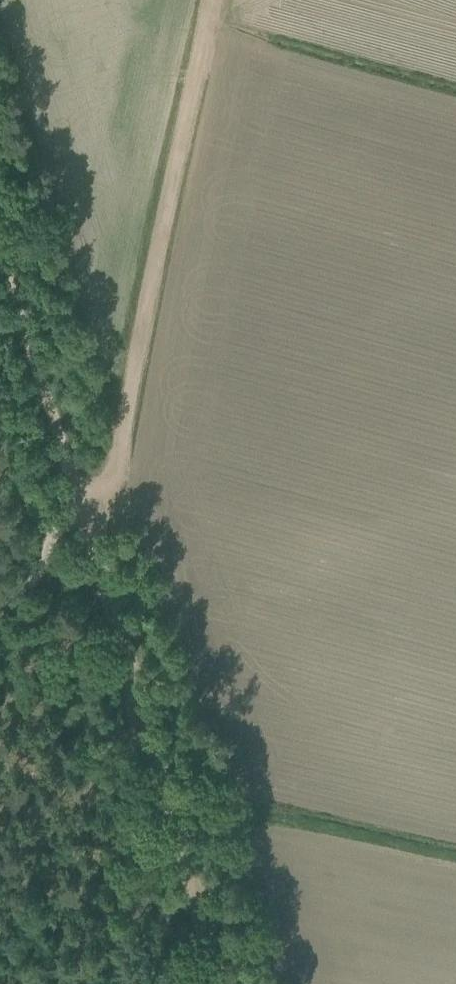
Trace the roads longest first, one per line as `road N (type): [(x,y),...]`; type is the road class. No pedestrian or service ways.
road 1 (track): [(222,0),(122,417),(87,512)]
road 2 (track): [(221,983),(87,512)]
road 3 (track): [(87,512),(0,208)]
road 4 (track): [(87,512),(0,599)]

